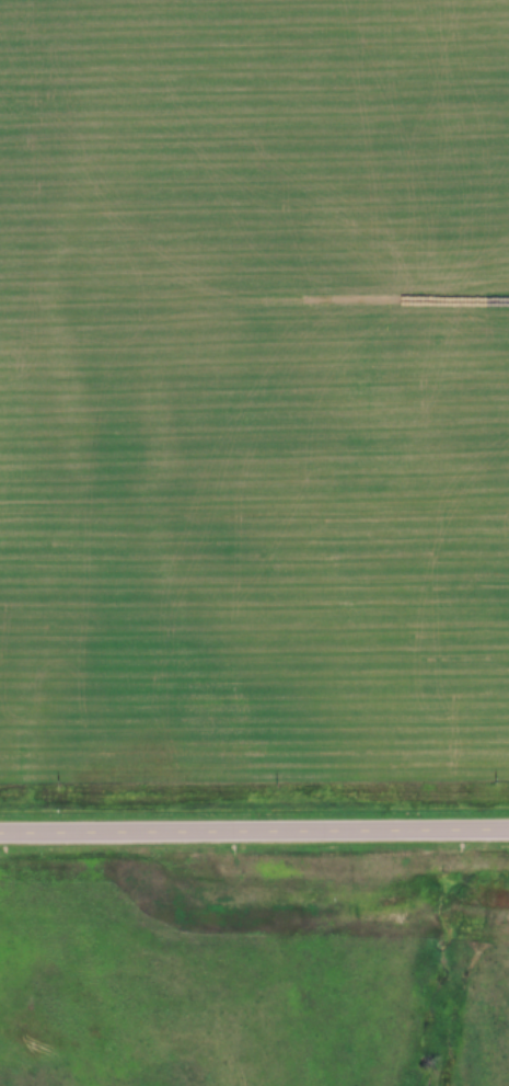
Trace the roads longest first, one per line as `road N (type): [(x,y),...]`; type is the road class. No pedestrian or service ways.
road 1 (secondary): [(0,840),(508,838)]

